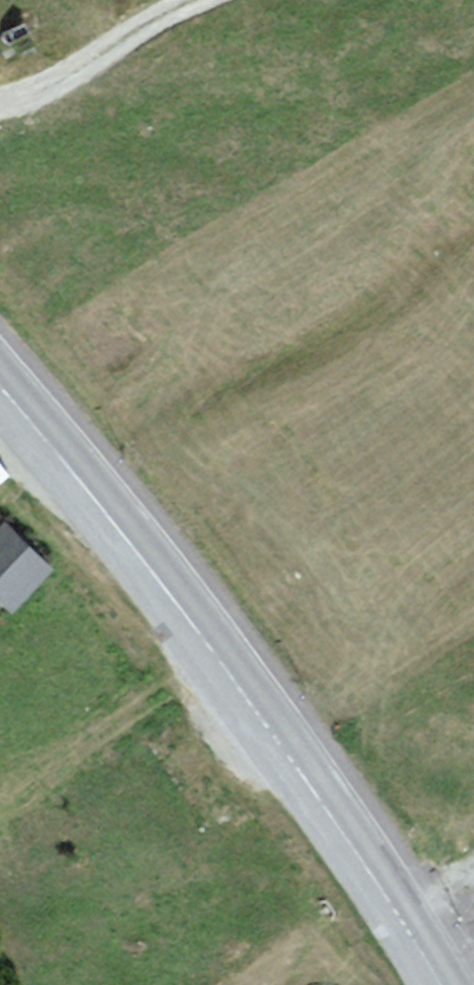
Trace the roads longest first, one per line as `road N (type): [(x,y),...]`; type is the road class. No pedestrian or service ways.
road 1 (secondary): [(0,389),(297,767),(441,984)]
road 2 (track): [(0,104),(41,89),(196,0)]

